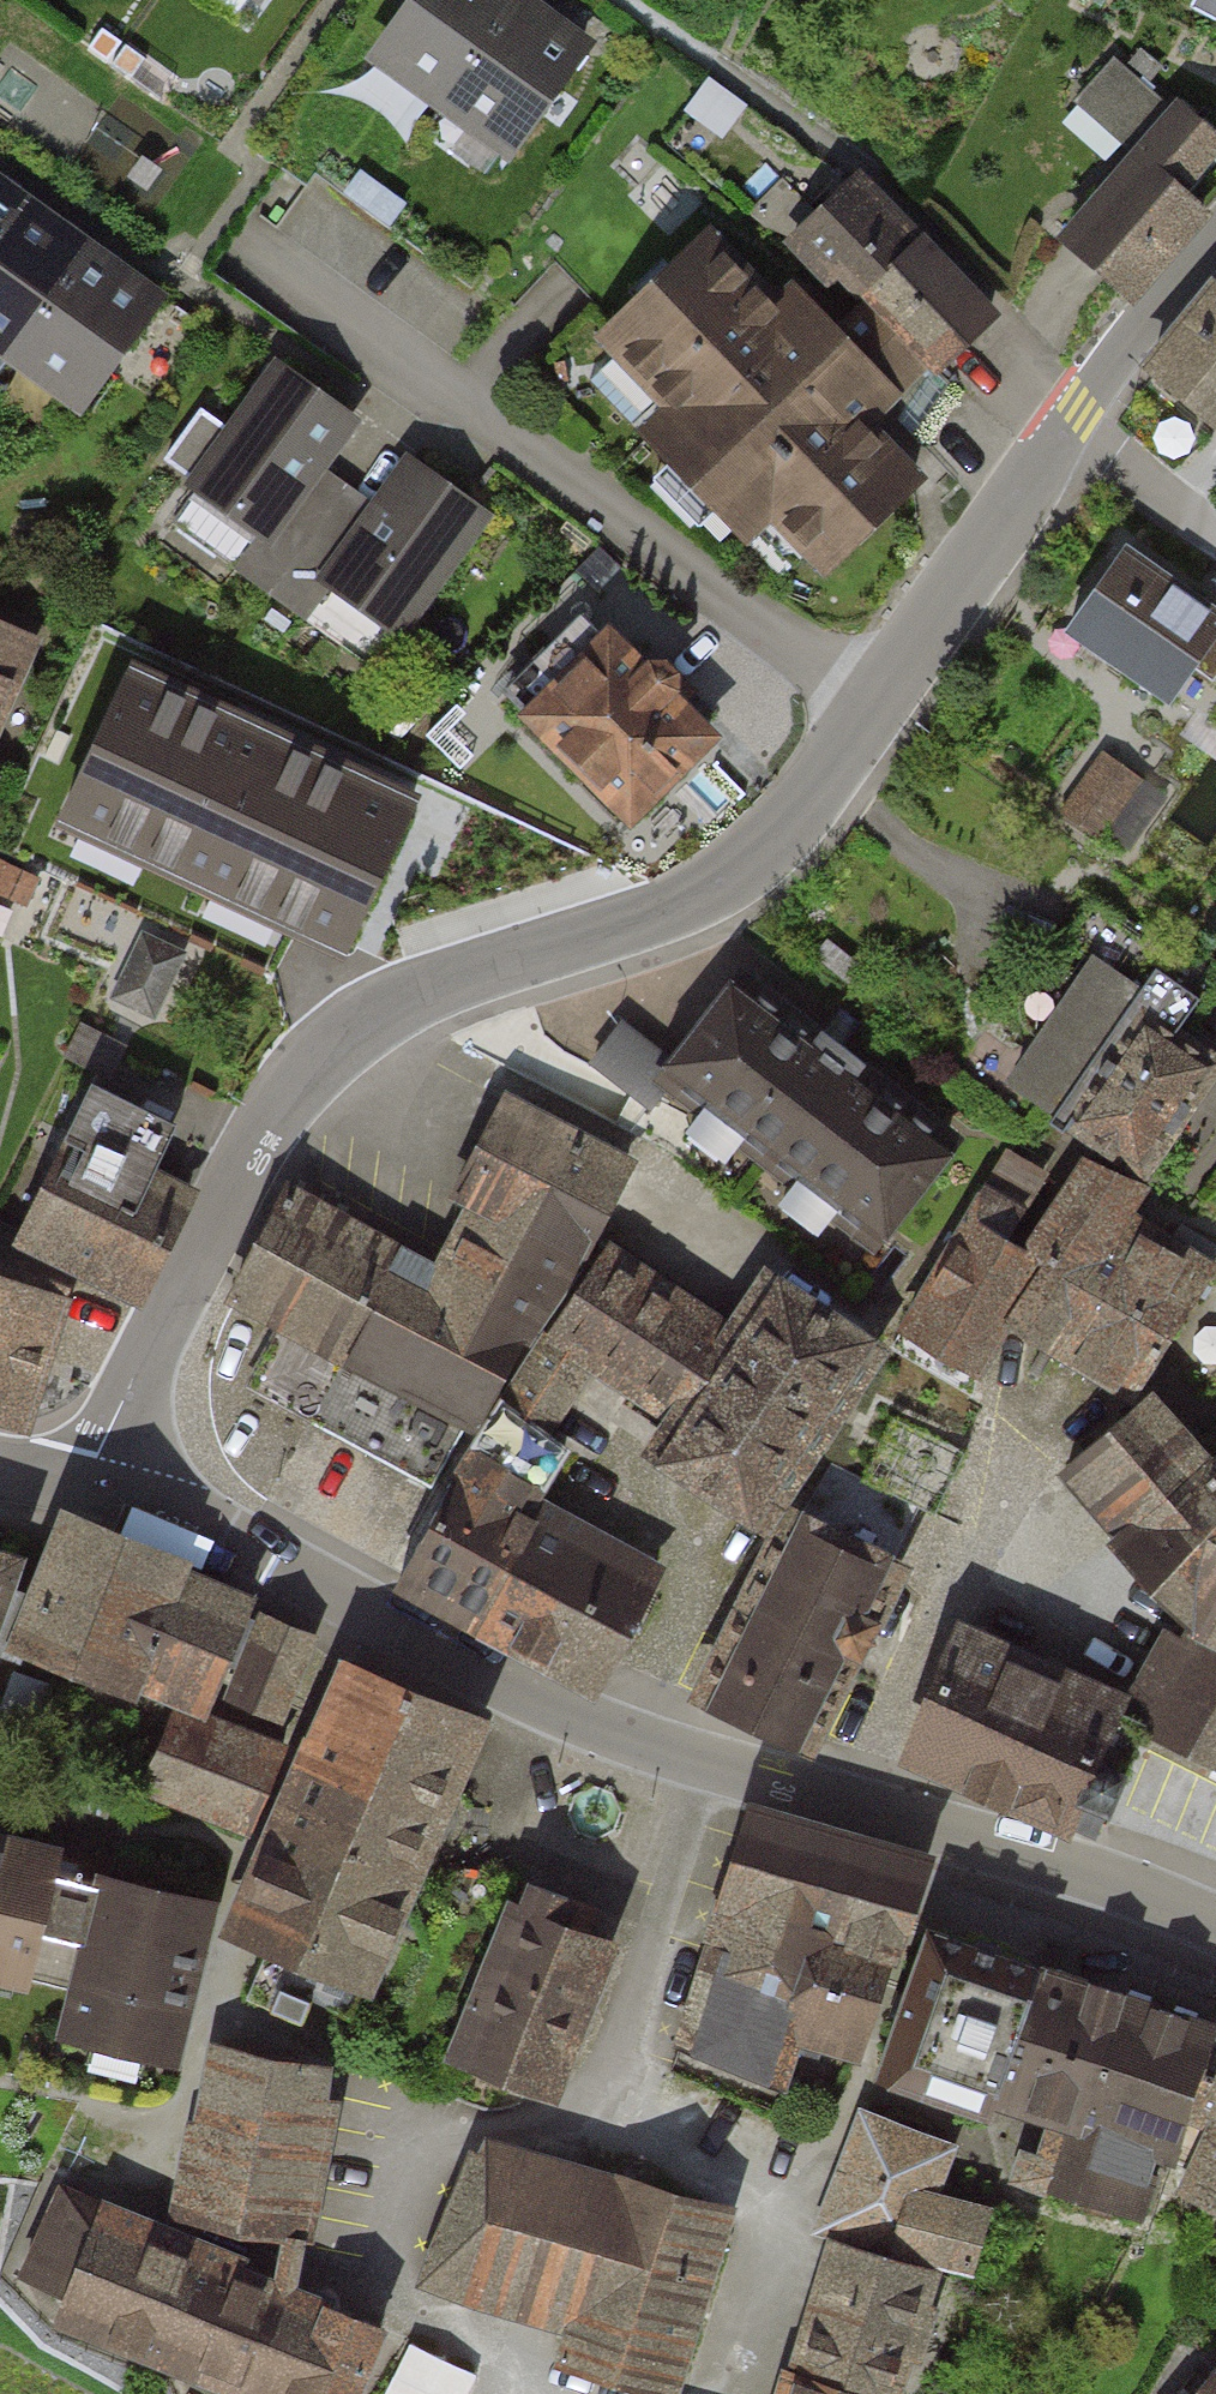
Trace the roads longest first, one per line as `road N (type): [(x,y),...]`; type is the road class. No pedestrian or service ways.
road 1 (residential): [(85,1490),(272,1564),(632,1743),(1042,1858),(1215,1925)]
road 2 (residential): [(874,708),(809,800),(716,889),(440,983),(363,1020),(315,1060),(270,1120),(85,1490)]
road 3 (residential): [(874,708),(259,258)]
road 4 (residential): [(1215,239),(1079,410),(874,708)]

